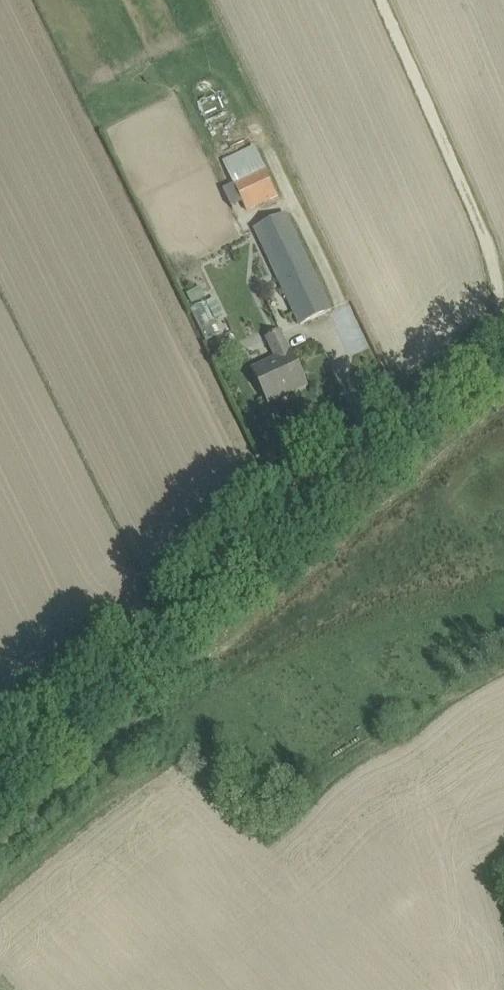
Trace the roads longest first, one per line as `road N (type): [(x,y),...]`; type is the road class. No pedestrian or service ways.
road 1 (unclassified): [(0,781),(503,339)]

